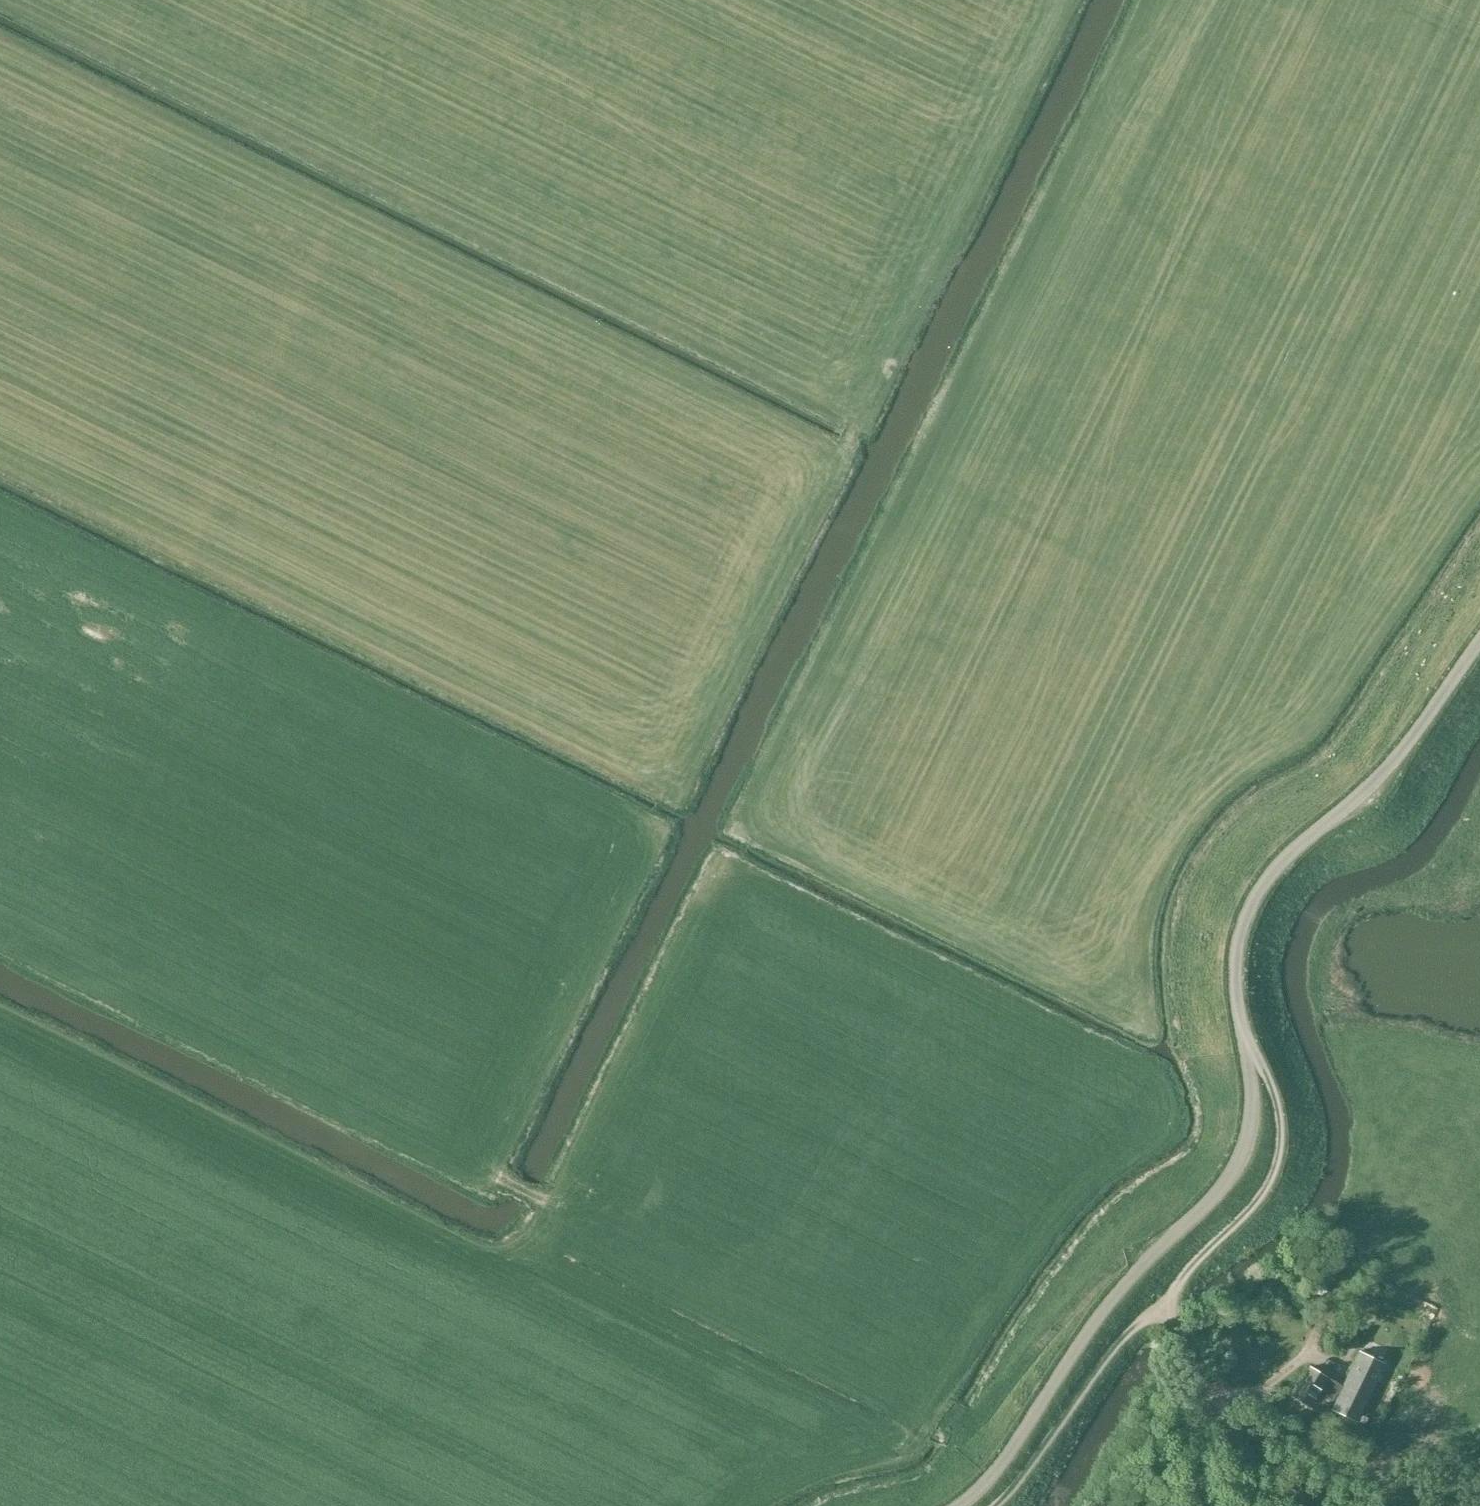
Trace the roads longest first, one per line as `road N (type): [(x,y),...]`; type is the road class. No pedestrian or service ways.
road 1 (unclassified): [(959,1505),(1017,1443),(1123,1287),(1231,1176),(1250,1131),(1247,1049)]
road 2 (unclassified): [(1479,644),(1385,771),(1261,889),(1238,945),(1247,1049)]
road 3 (track): [(854,1373),(933,1411),(960,1434),(1127,1255),(1183,1228)]
road 4 (track): [(1247,1049),(1278,1109),(1272,1176),(1258,1202),(1183,1274),(1163,1308)]
road 5 (track): [(988,1505),(1126,1334),(1163,1308)]
road 6 (track): [(1163,1308),(1274,1505)]

